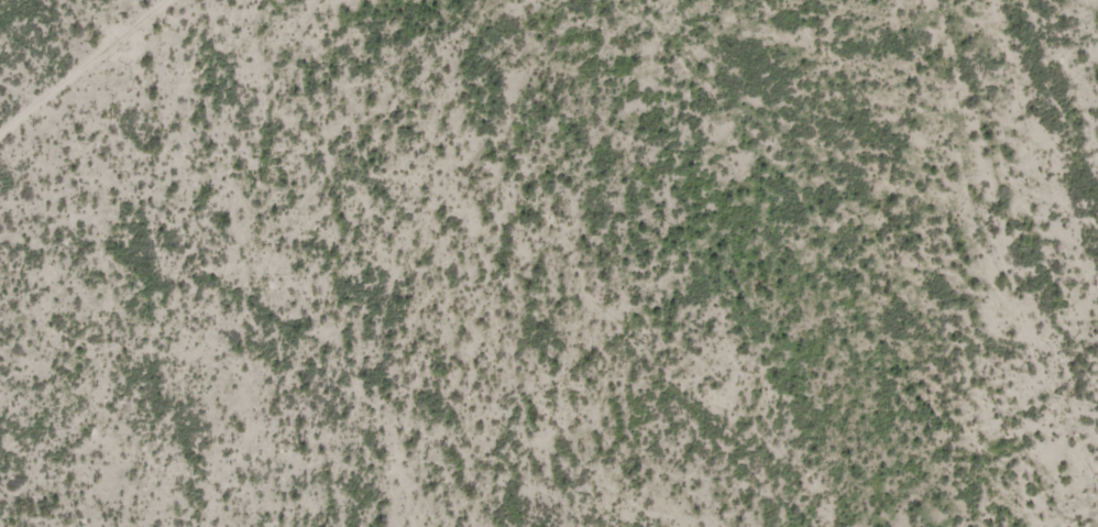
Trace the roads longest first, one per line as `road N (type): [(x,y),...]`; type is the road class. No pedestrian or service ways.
road 1 (residential): [(0,136),(170,0)]

